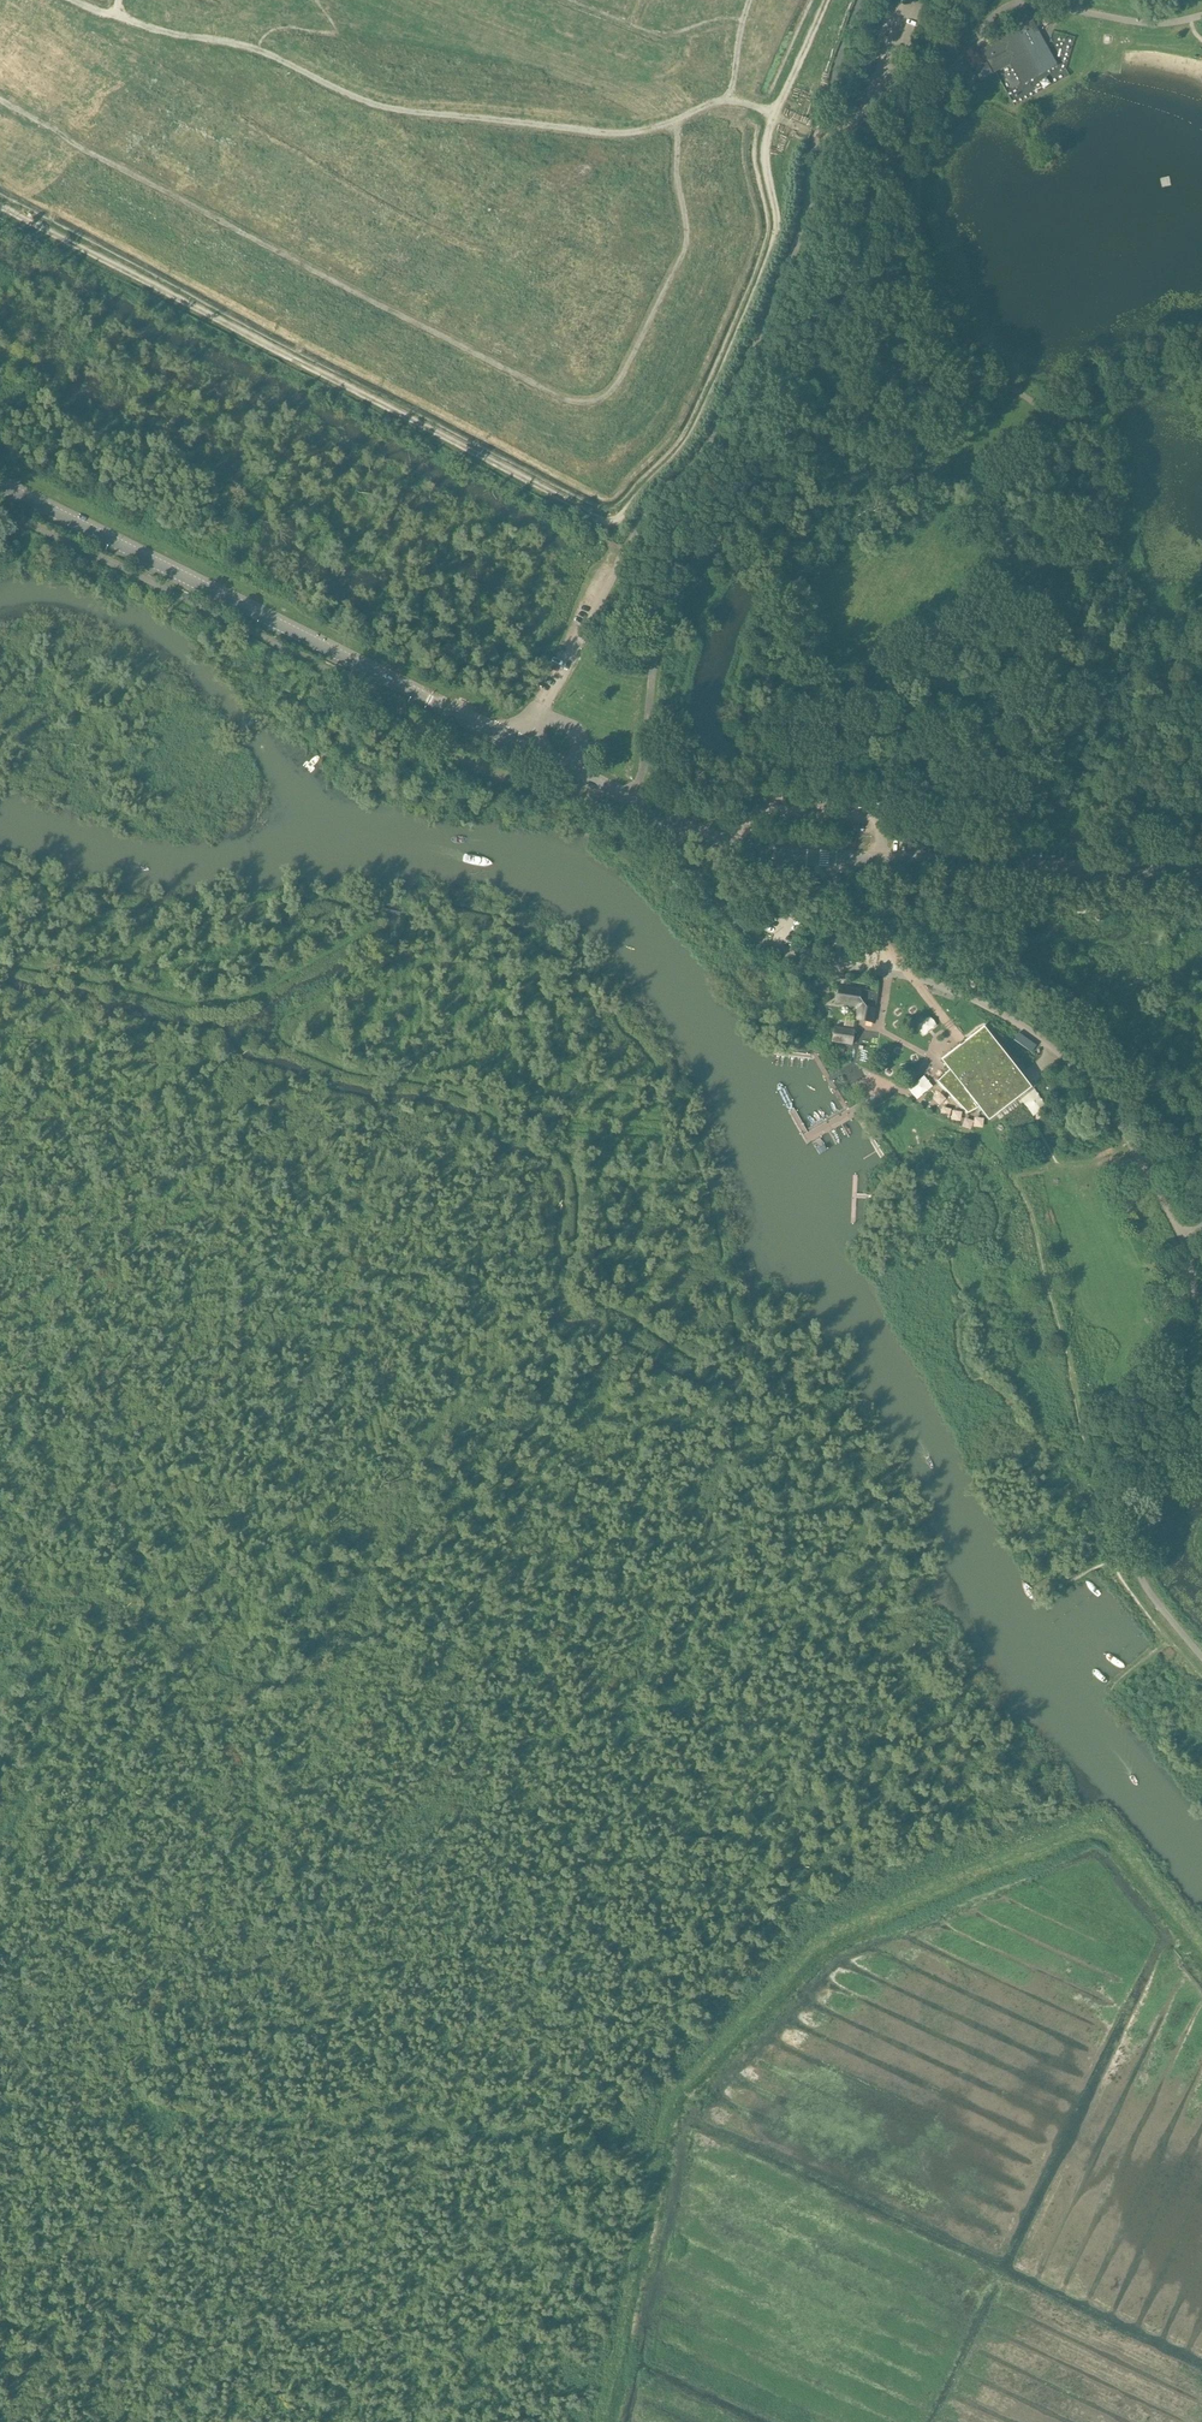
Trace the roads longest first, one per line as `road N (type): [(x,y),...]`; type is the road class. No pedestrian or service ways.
road 1 (track): [(0,104),(555,395),(586,402),(618,383),(685,250),(677,125),(711,103),(776,108)]
road 2 (unclassified): [(525,748),(650,505),(709,441),(807,214),(812,160),(865,112),(874,91)]
road 3 (track): [(677,125),(629,133),(389,107),(258,48),(194,38),(83,0)]
road 4 (tertiary): [(525,748),(0,486)]
road 5 (unclassified): [(1094,1090),(1025,1028),(959,993),(761,942),(711,895),(672,839),(674,821)]
road 6 (tertiary): [(1064,869),(779,854),(674,821)]
road 7 (track): [(562,0),(658,35),(720,18),(741,21)]
road 8 (tertiary): [(674,821),(525,748)]
road 9 (tertiary): [(1064,869),(1201,875)]

